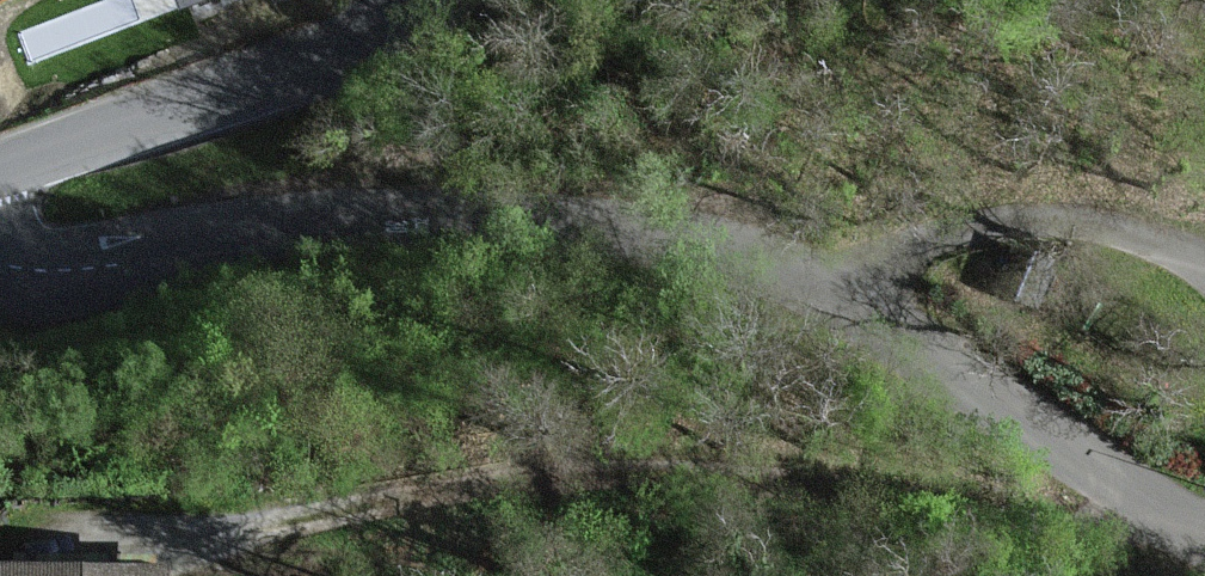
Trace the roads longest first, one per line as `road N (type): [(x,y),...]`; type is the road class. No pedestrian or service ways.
road 1 (residential): [(0,259),(41,269),(94,267),(249,225),(345,213),(558,220),(697,235),(848,292),(1067,439),(1204,516)]
road 2 (track): [(1142,484),(1104,523),(1077,531),(944,495),(655,469),(81,530)]
road 3 (tertiary): [(402,0),(374,35),(332,60),(0,168)]

